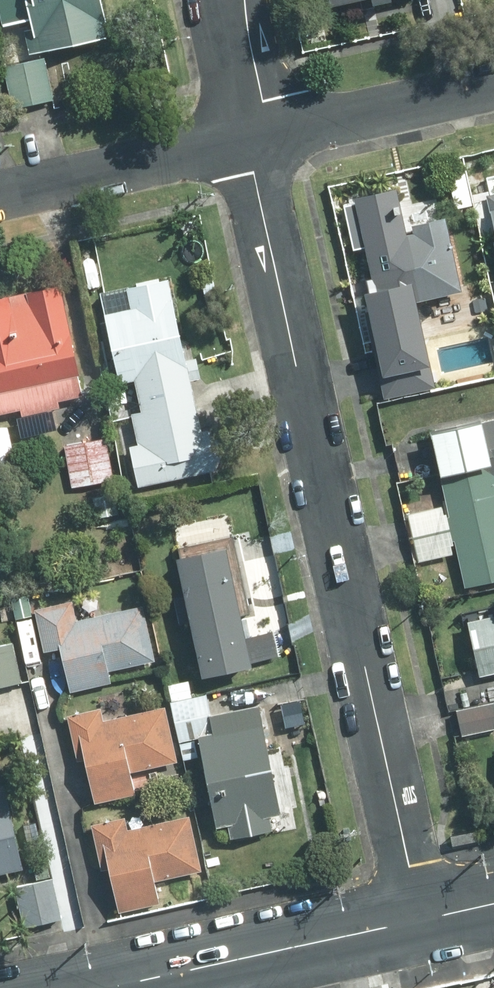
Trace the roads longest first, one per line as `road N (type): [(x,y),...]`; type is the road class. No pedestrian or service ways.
road 1 (residential): [(419,922),(266,209),(258,133)]
road 2 (secondary): [(117,987),(419,922)]
road 3 (residential): [(258,133),(0,194)]
road 4 (residential): [(493,81),(258,133)]
road 5 (residential): [(258,133),(250,0)]

